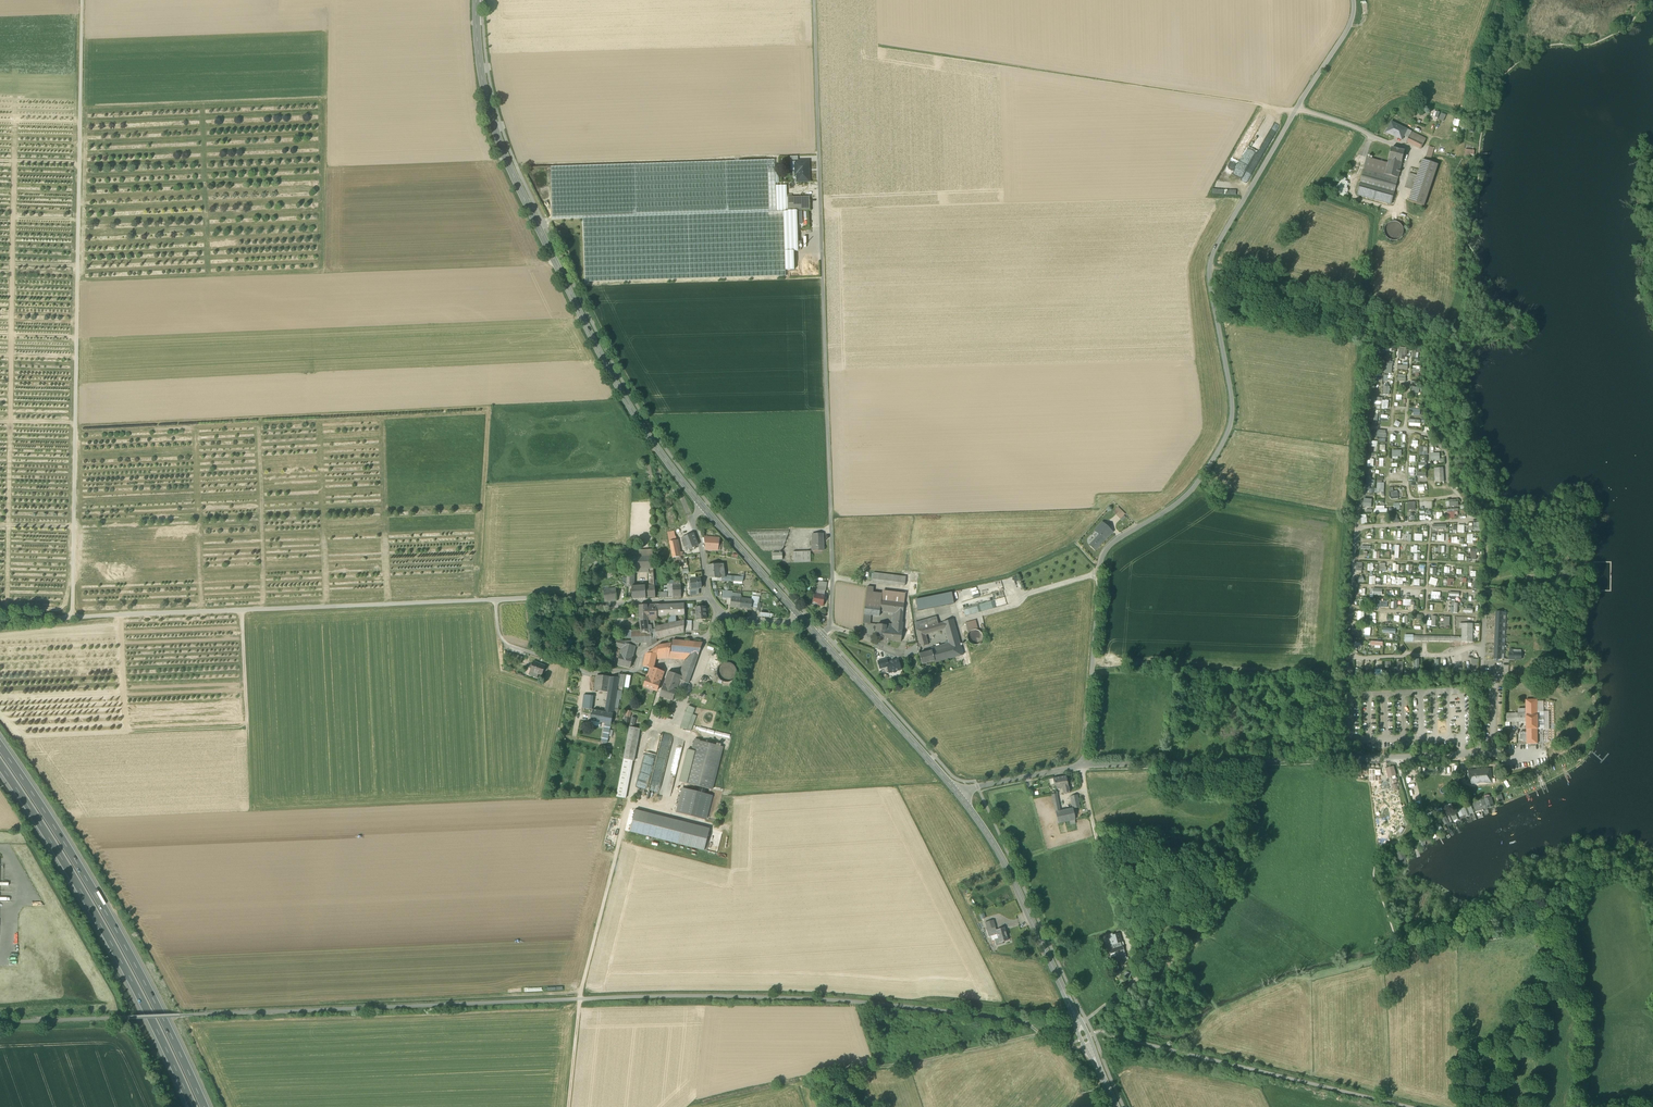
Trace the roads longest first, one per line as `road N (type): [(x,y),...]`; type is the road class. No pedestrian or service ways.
road 1 (unclassified): [(1353,0),(1348,29),(1211,266),(1233,409),(1227,436),(1178,503),(1111,543),(1102,558),(1084,765)]
road 2 (residential): [(813,0),(828,626)]
road 3 (track): [(72,619),(81,0)]
road 4 (tertiary): [(476,0),(484,90),(507,163),(612,376),(704,509)]
road 5 (unclassified): [(1084,765),(1479,754),(1483,649)]
road 6 (unclassified): [(0,621),(496,600)]
road 7 (track): [(921,995),(1077,1021),(1137,977),(1084,765)]
road 8 (track): [(879,47),(1296,109)]
road 9 (motorway): [(204,1106),(116,931),(0,745)]
road 10 (motorway): [(0,763),(106,933),(193,1106)]
road 11 (tertiary): [(958,794),(1007,868),(1116,1106)]
road 12 (track): [(629,803),(581,994),(568,1106)]
road 13 (residential): [(718,610),(704,634),(657,644),(638,670),(583,670),(500,641),(496,600)]
road 14 (residential): [(496,600),(604,606),(710,598)]
road 15 (tertiary): [(819,637),(958,794)]
road 16 (track): [(243,609),(251,811)]
road 17 (track): [(1090,1049),(1033,1036),(906,1063)]
road 18 (tertiary): [(704,509),(800,618)]
road 19 (unclassified): [(1084,765),(958,794)]

